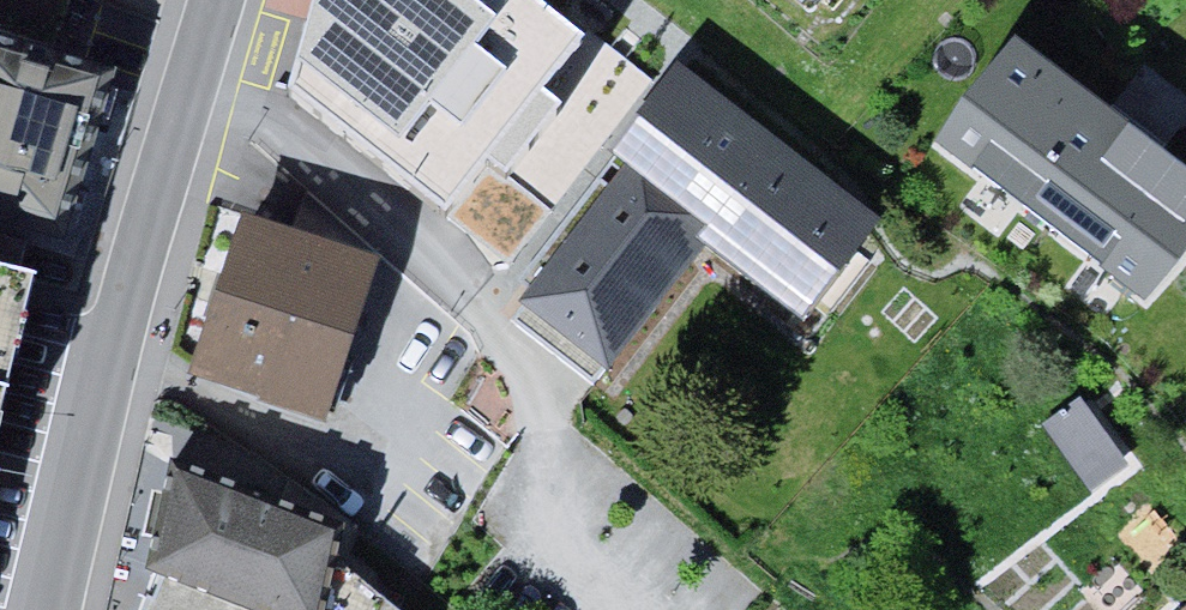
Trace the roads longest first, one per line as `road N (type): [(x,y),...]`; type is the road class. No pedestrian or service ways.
road 1 (residential): [(52,609),(222,0)]

